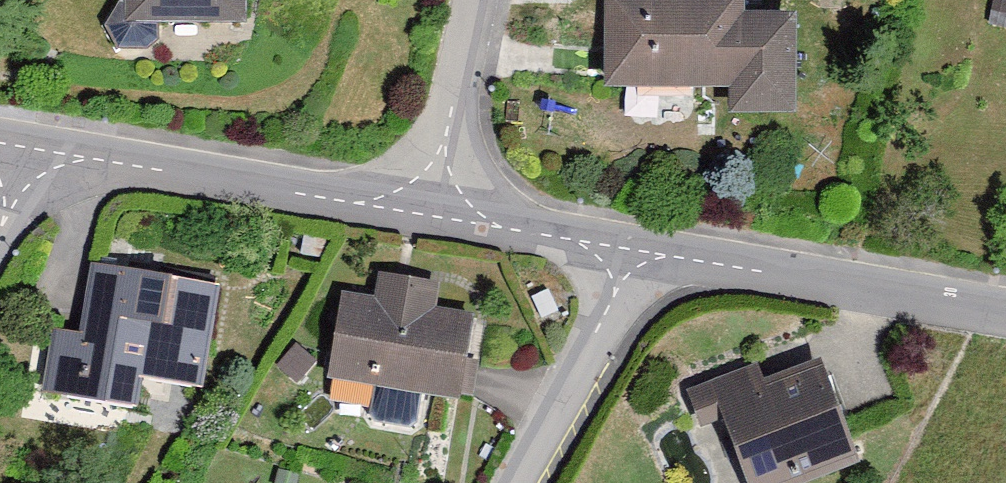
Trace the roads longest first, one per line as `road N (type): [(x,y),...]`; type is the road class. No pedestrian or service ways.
road 1 (residential): [(44,151),(432,214)]
road 2 (residential): [(643,252),(1005,315)]
road 3 (residential): [(509,482),(643,252)]
road 4 (residential): [(432,214),(476,0)]
road 5 (residential): [(432,214),(643,252)]

